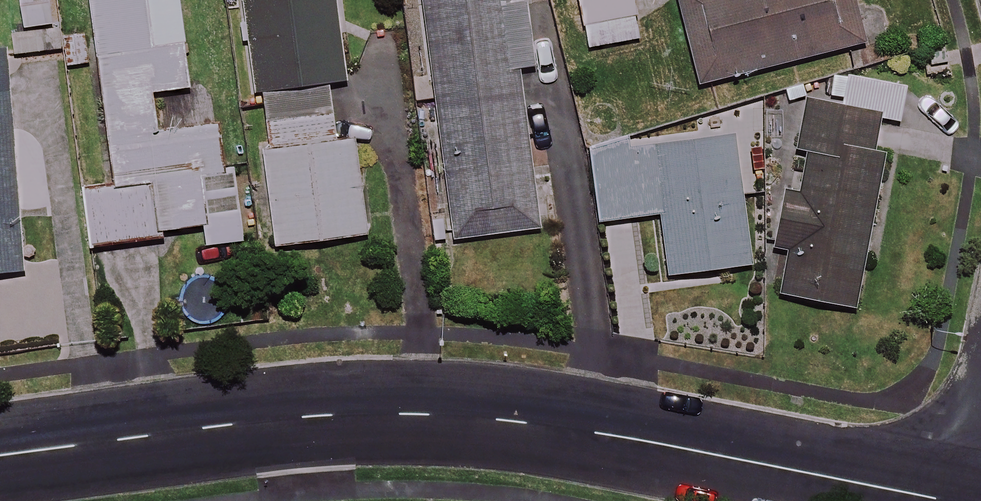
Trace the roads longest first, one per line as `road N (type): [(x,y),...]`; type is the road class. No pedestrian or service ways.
road 1 (residential): [(0,452),(245,417),(473,419),(980,499)]

